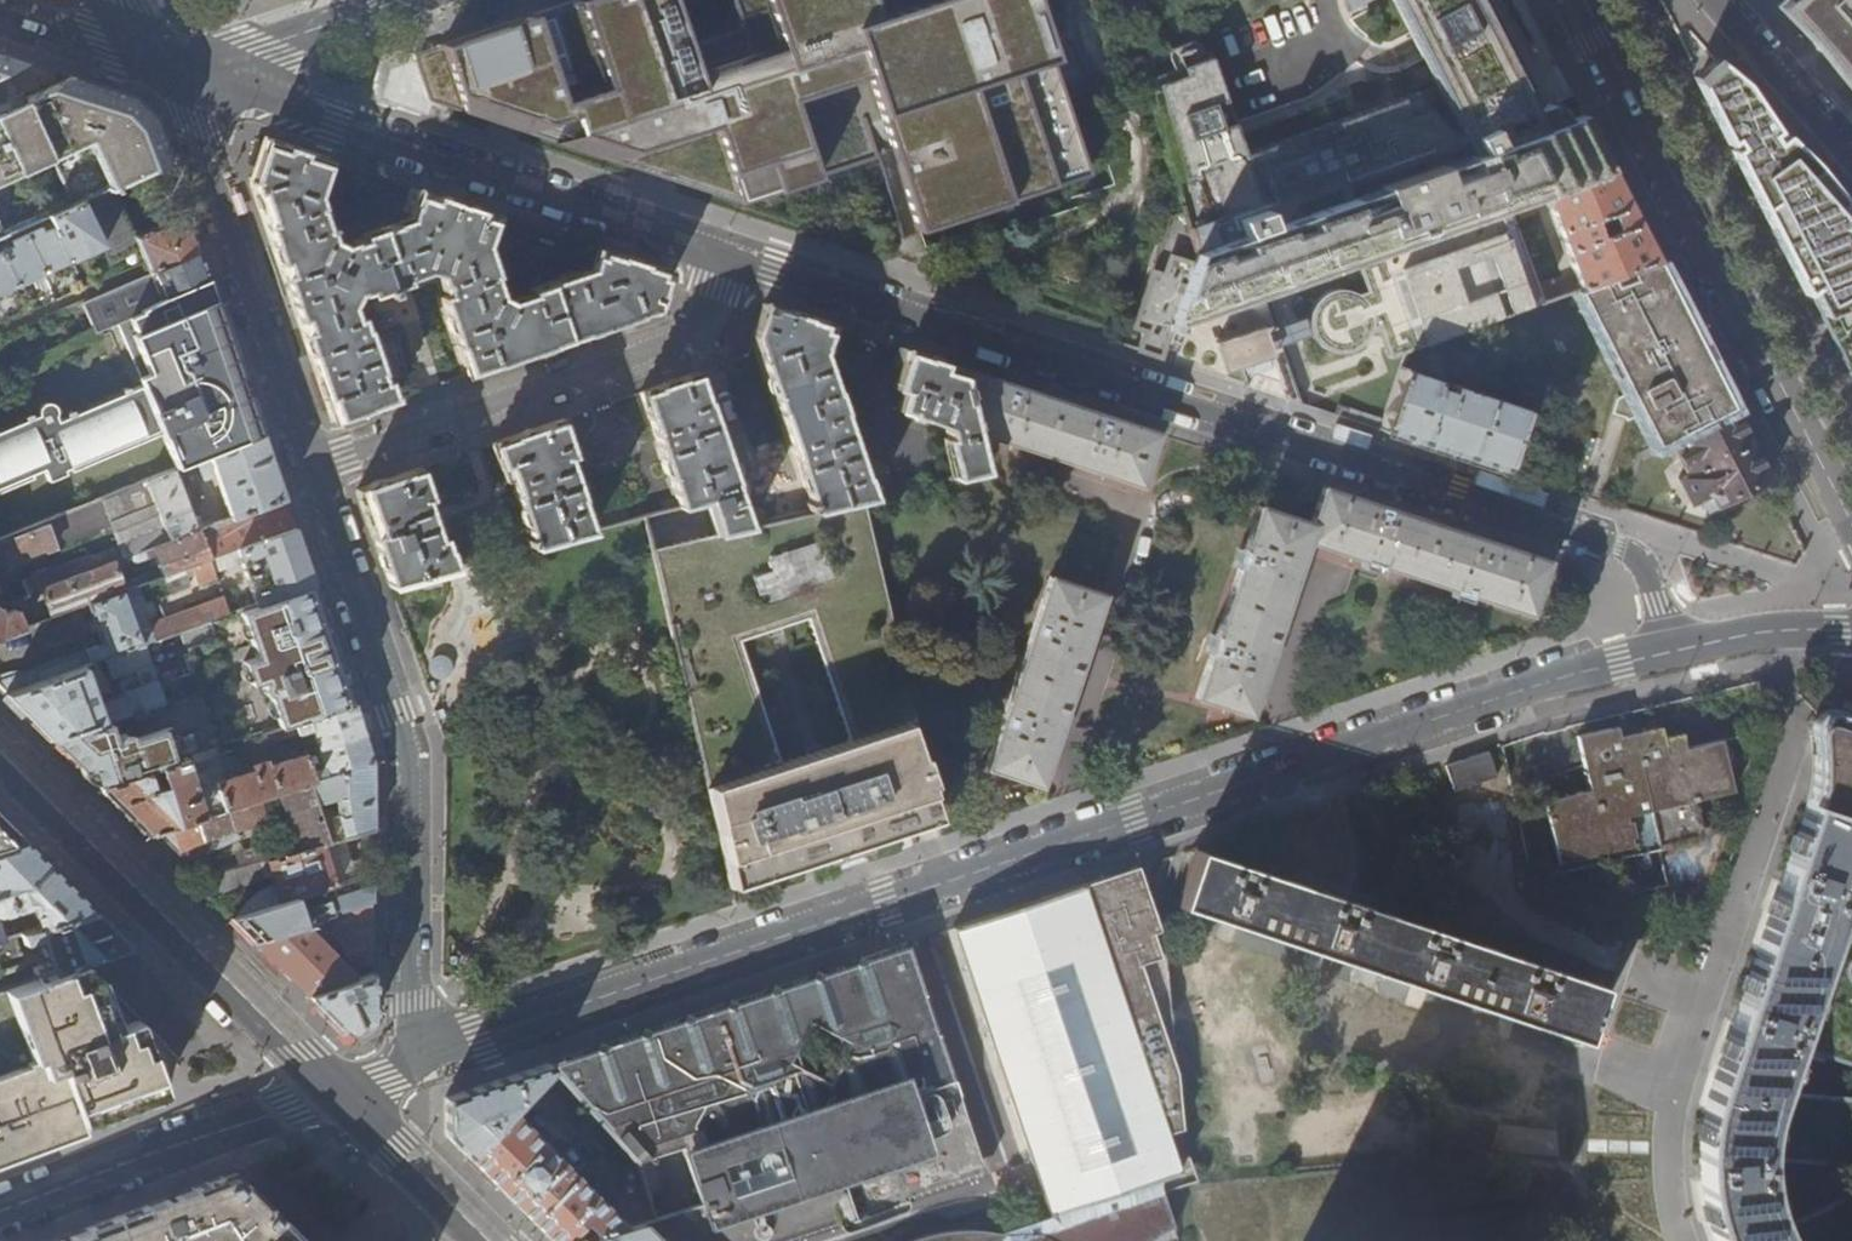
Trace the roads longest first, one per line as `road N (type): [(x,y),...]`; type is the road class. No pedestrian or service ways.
road 1 (residential): [(1673,652),(1503,697),(408,1065)]
road 2 (residential): [(725,253),(1619,545),(1647,569),(1673,652)]
road 3 (residential): [(408,1065),(409,752),(311,466)]
road 4 (residential): [(1586,0),(1851,524)]
road 5 (residential): [(174,72),(725,253)]
road 6 (residential): [(725,253),(700,332),(311,466)]
road 7 (tertiary): [(0,752),(336,1091)]
road 8 (residential): [(311,466),(174,72)]
road 9 (residential): [(336,1091),(0,1211)]
road 10 (residential): [(174,72),(394,0)]
road 11 (residential): [(1719,0),(1851,151)]
road 12 (tertiary): [(336,1091),(476,1229)]
road 13 (residential): [(0,14),(174,72)]
road 14 (residential): [(1851,631),(1757,632),(1673,652)]

